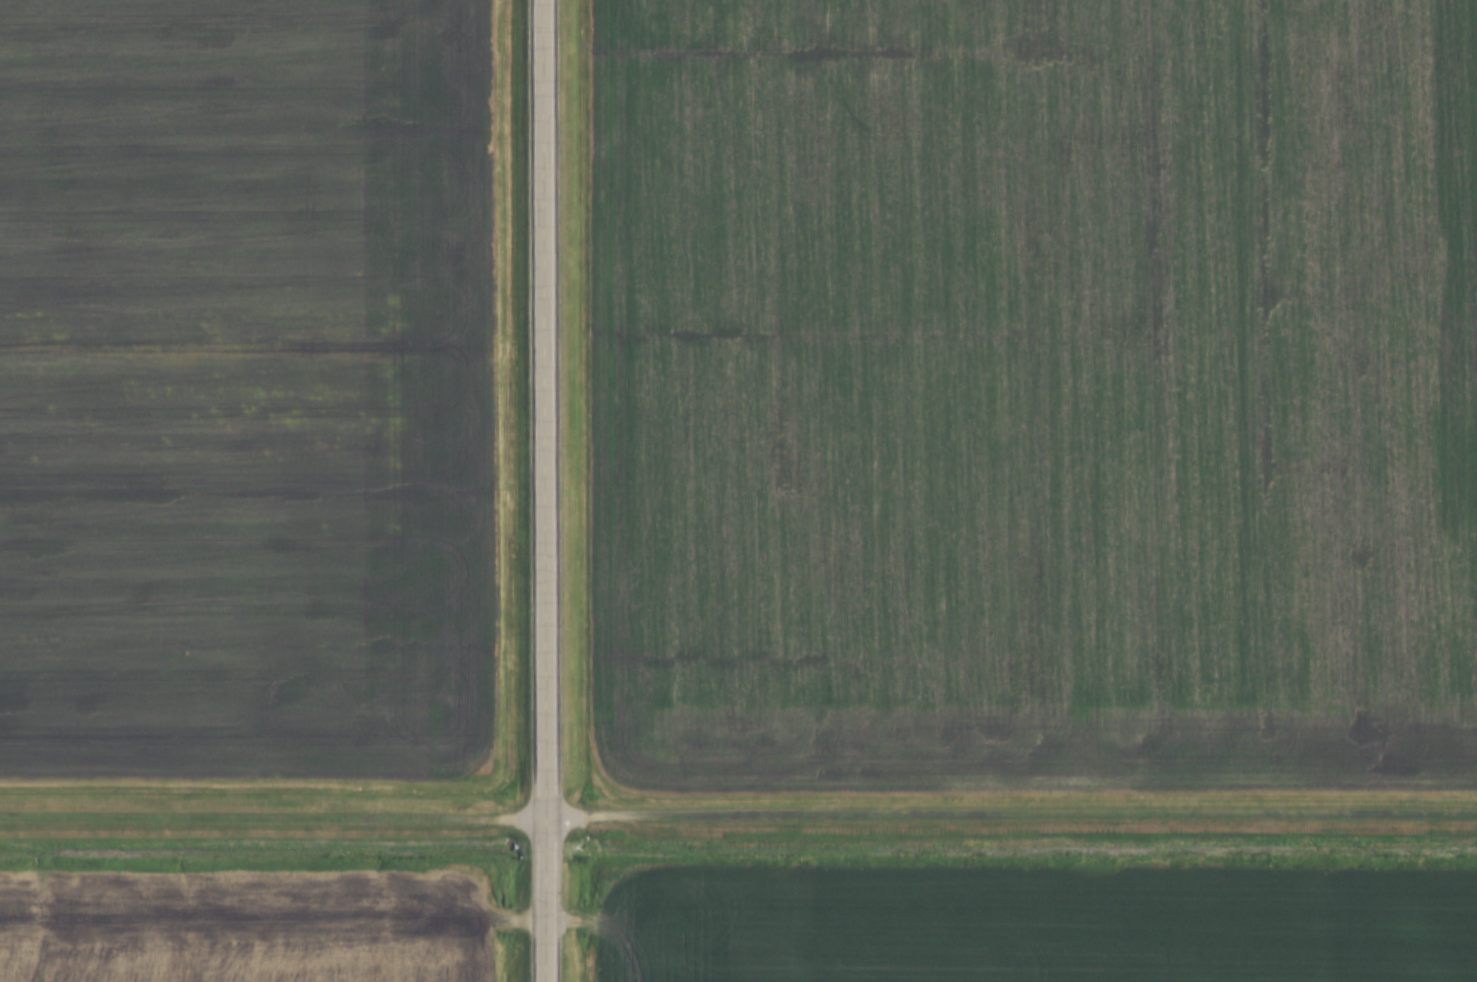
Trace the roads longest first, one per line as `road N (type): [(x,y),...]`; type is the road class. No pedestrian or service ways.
road 1 (track): [(1476,813),(0,823)]
road 2 (tertiary): [(550,981),(547,0)]

